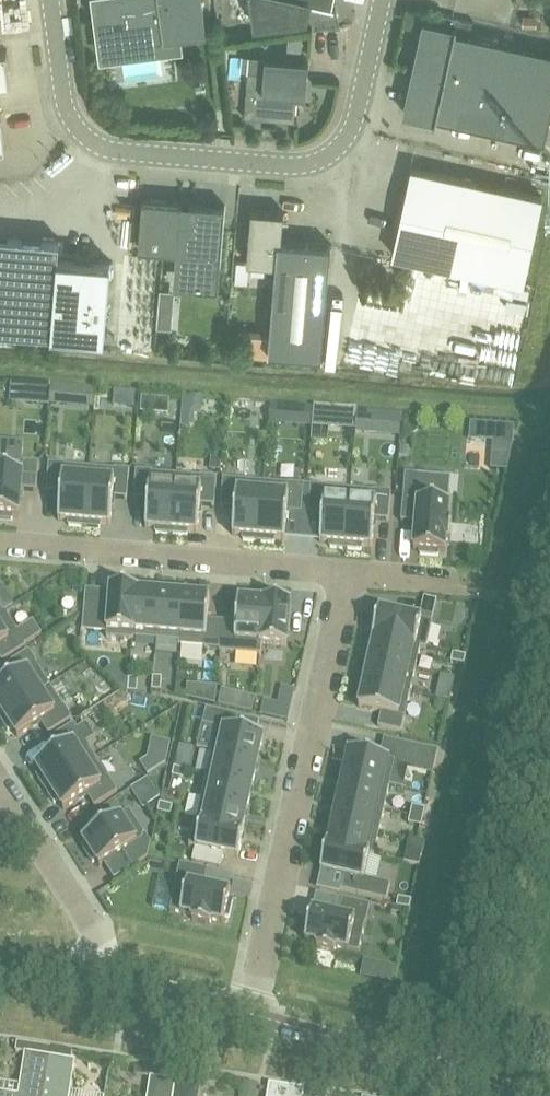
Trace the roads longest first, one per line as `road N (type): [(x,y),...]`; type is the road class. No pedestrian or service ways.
road 1 (unclassified): [(383,0),(343,149),(295,169),(126,155),(102,145),(68,105),(53,0)]
road 2 (residential): [(245,1014),(346,574)]
road 3 (residential): [(0,543),(346,574)]
road 4 (tertiary): [(500,1092),(245,1014)]
road 5 (residential): [(99,978),(95,928),(0,778)]
road 6 (tertiary): [(245,1014),(99,978)]

